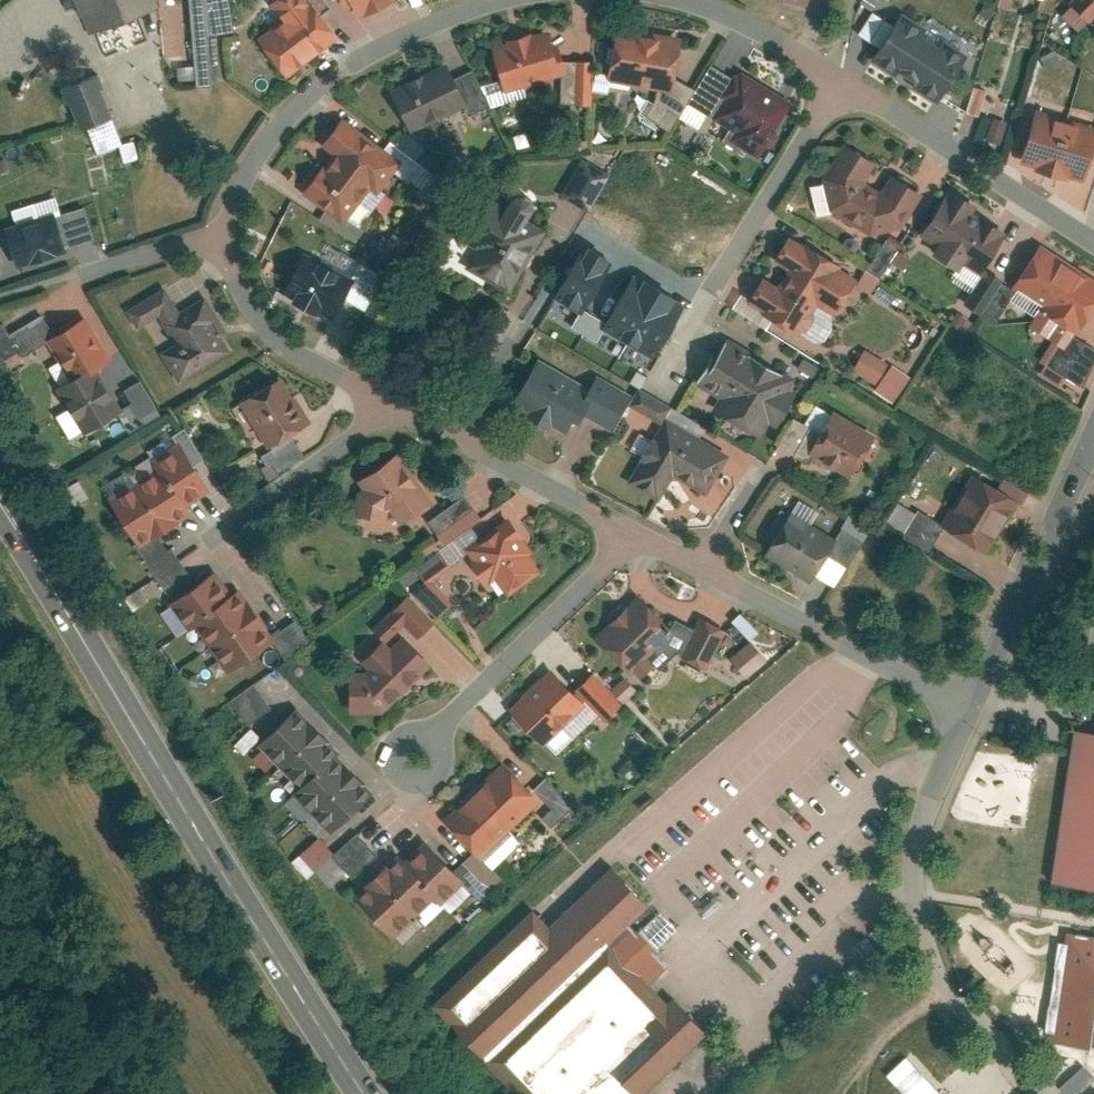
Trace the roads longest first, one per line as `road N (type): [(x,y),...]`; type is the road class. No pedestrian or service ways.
road 1 (primary): [(0,493),(122,722),(361,1093)]
road 2 (residential): [(966,704),(922,813),(912,866),(916,915),(933,971),(972,1027),(1038,1093)]
road 3 (residential): [(485,0),(378,44),(285,108),(229,188),(222,227)]
road 4 (residential): [(830,79),(672,359)]
road 5 (residential): [(682,557),(966,704)]
road 6 (residential): [(631,536),(411,757)]
road 7 (residential): [(1093,244),(830,79)]
road 8 (residential): [(1092,440),(966,704)]
road 9 (residential): [(222,227),(228,284),(276,346),(392,403)]
road 10 (residential): [(392,403),(213,531)]
road 11 (residential): [(453,432),(631,536)]
road 12 (residential): [(67,271),(222,227)]
road 13 (residential): [(830,79),(704,0)]

